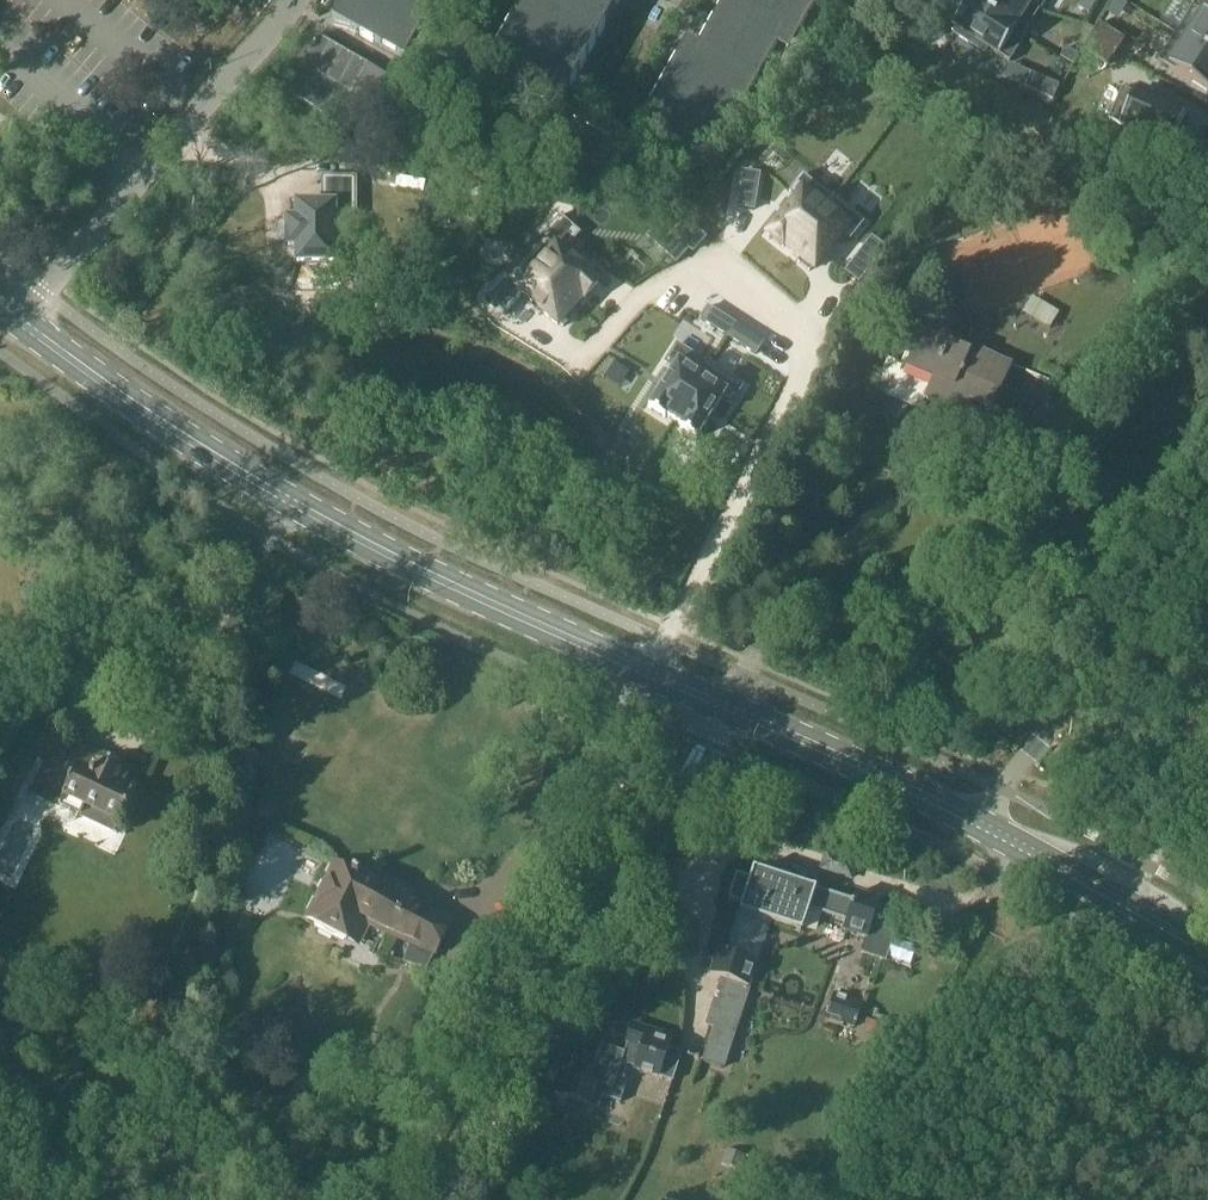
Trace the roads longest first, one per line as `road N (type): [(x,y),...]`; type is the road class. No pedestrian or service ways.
road 1 (primary): [(731,706),(305,516),(19,320)]
road 2 (unclassified): [(432,1199),(731,706)]
road 3 (primary): [(1207,951),(982,821),(731,706)]
road 4 (residential): [(19,320),(294,0)]

